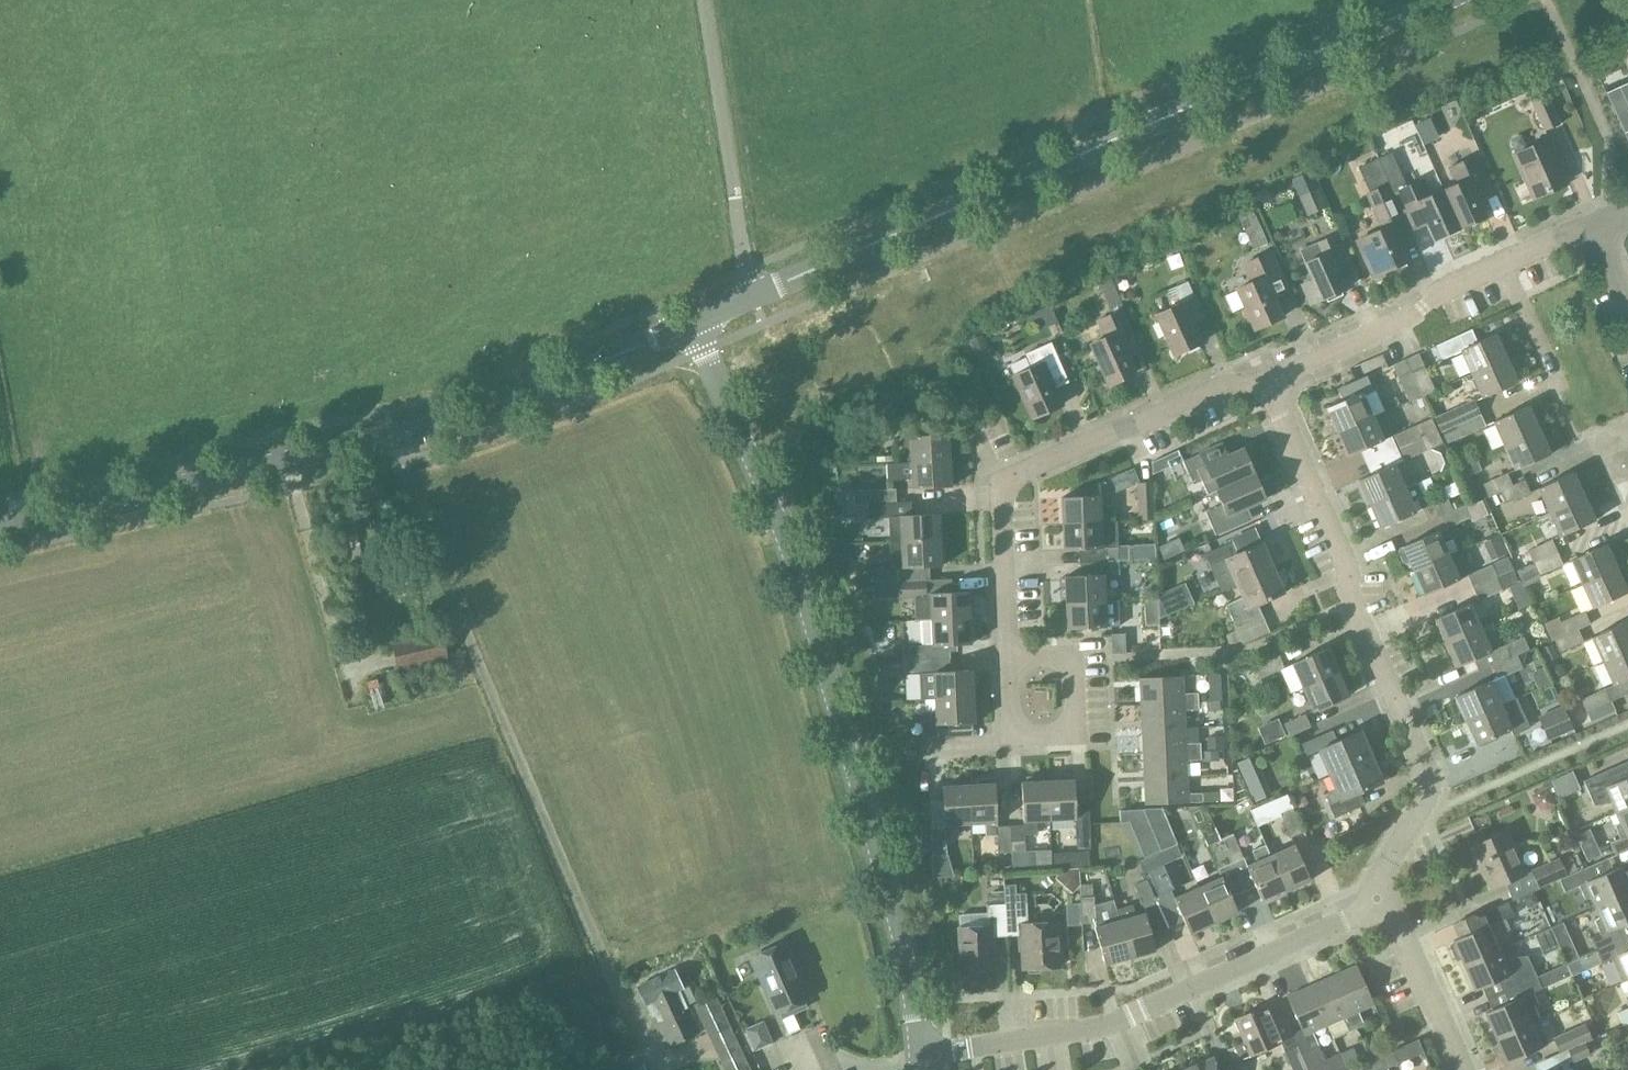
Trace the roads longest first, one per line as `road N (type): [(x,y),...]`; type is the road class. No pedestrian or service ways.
road 1 (residential): [(922,1057),(878,852),(806,599),(692,323)]
road 2 (tertiary): [(751,297),(1439,0)]
road 3 (residential): [(620,997),(395,438)]
road 4 (residential): [(1382,905),(1389,867),(1432,785),(1268,381)]
road 5 (residential): [(922,1057),(1099,1031),(1382,905)]
road 6 (residential): [(1268,381),(1232,385),(1004,476),(1011,656)]
road 7 (tertiary): [(0,530),(395,438)]
road 8 (tertiary): [(395,438),(478,413),(692,323)]
road 9 (residential): [(751,297),(704,0)]
road 10 (residential): [(1268,381),(1396,326),(1445,288),(1503,262)]
road 11 (residential): [(1011,656),(1014,725),(1023,744),(1074,744),(1089,724),(1088,675),(1076,656)]
road 12 (residential): [(1464,1069),(1382,905)]
road 13 (residential): [(1556,388),(1503,262)]

